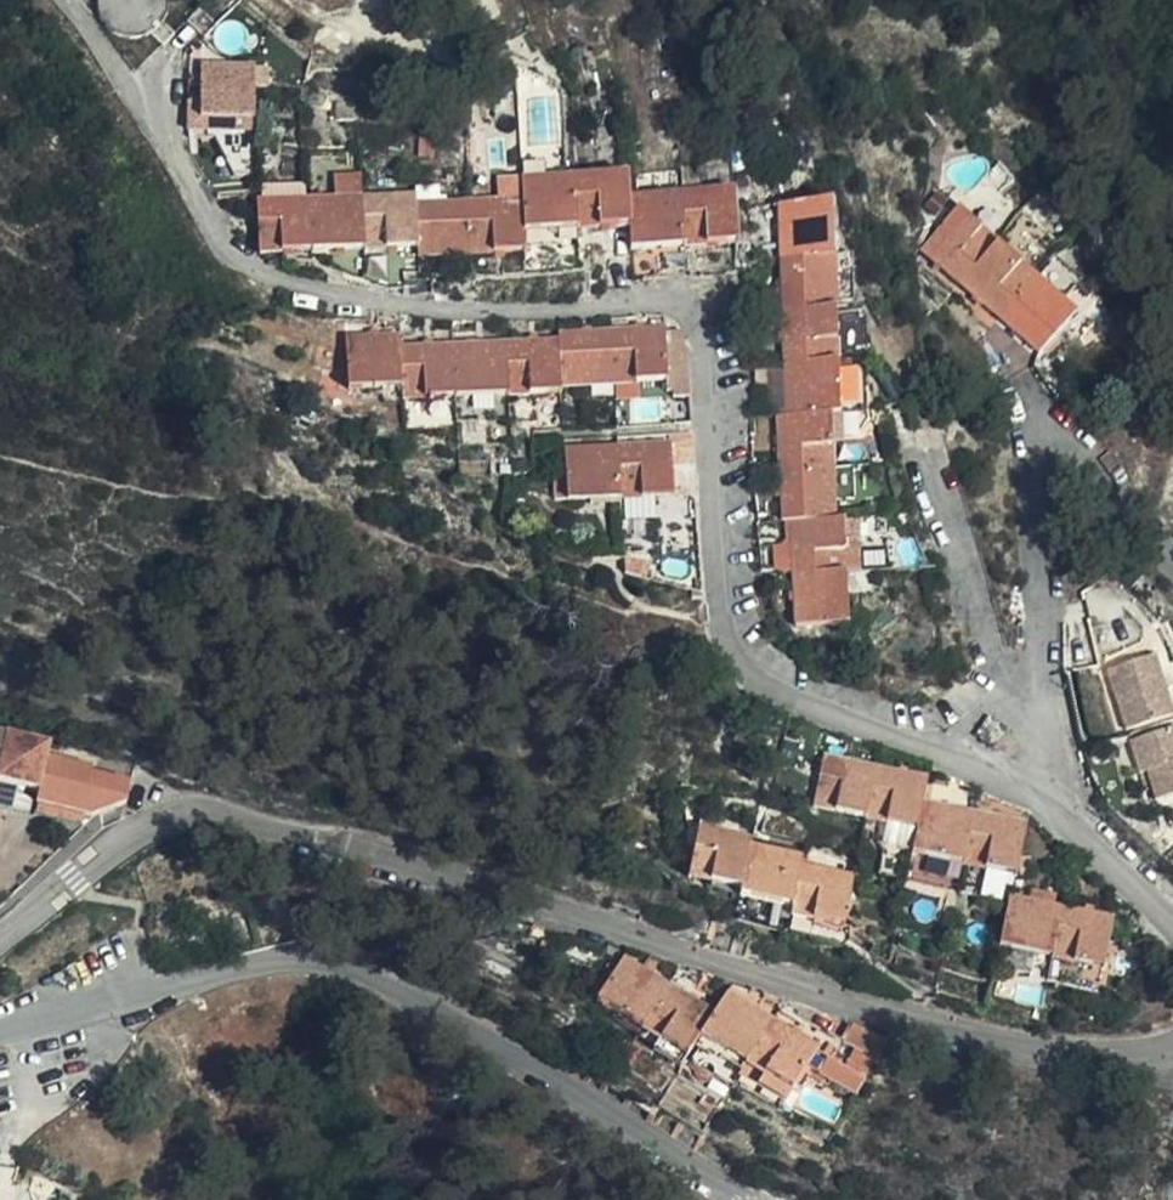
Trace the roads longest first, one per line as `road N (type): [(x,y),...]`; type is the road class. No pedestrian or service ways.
road 1 (residential): [(1007,776),(754,681),(721,613),(699,322),(687,304),(405,305),(255,276),(204,225),(136,95)]
road 2 (residential): [(0,940),(156,821),(207,815),(374,853),(902,1026),(1076,1052),(1172,1045)]
road 3 (residential): [(0,1026),(289,960),(347,964),(755,1199)]
road 4 (residential): [(1007,776),(1034,651),(1035,441),(1066,448),(1172,561)]
road 5 (residential): [(1172,924),(1043,795),(1007,776)]

